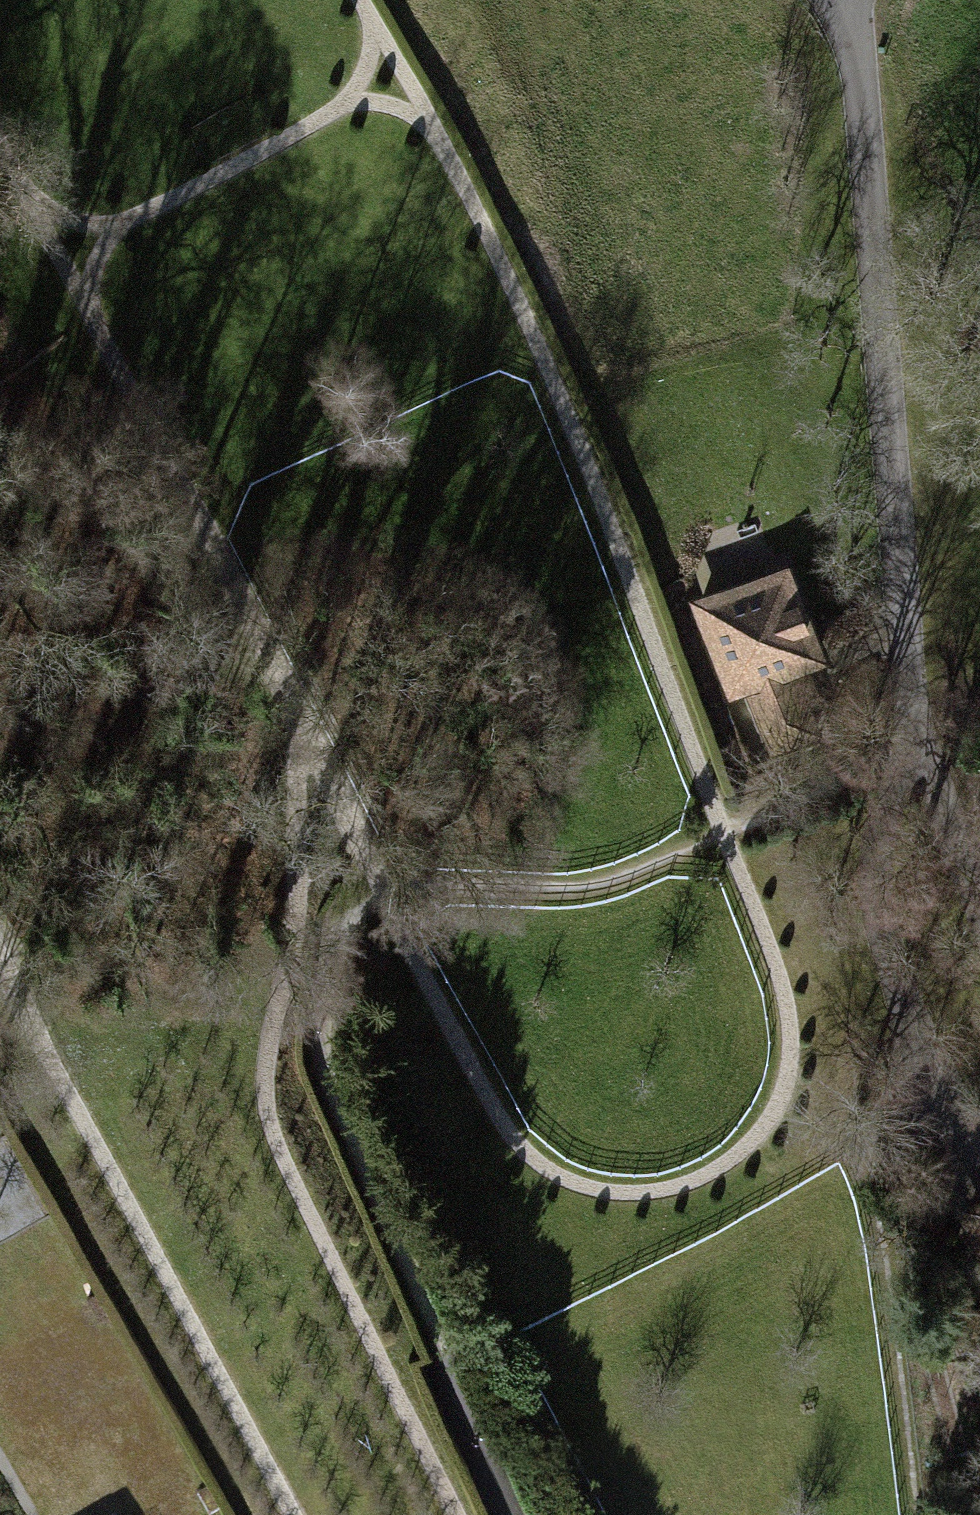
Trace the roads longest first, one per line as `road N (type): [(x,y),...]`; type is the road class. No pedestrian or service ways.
road 1 (residential): [(838,0),(856,52),(902,729),(878,875),(893,969),(974,1180)]

